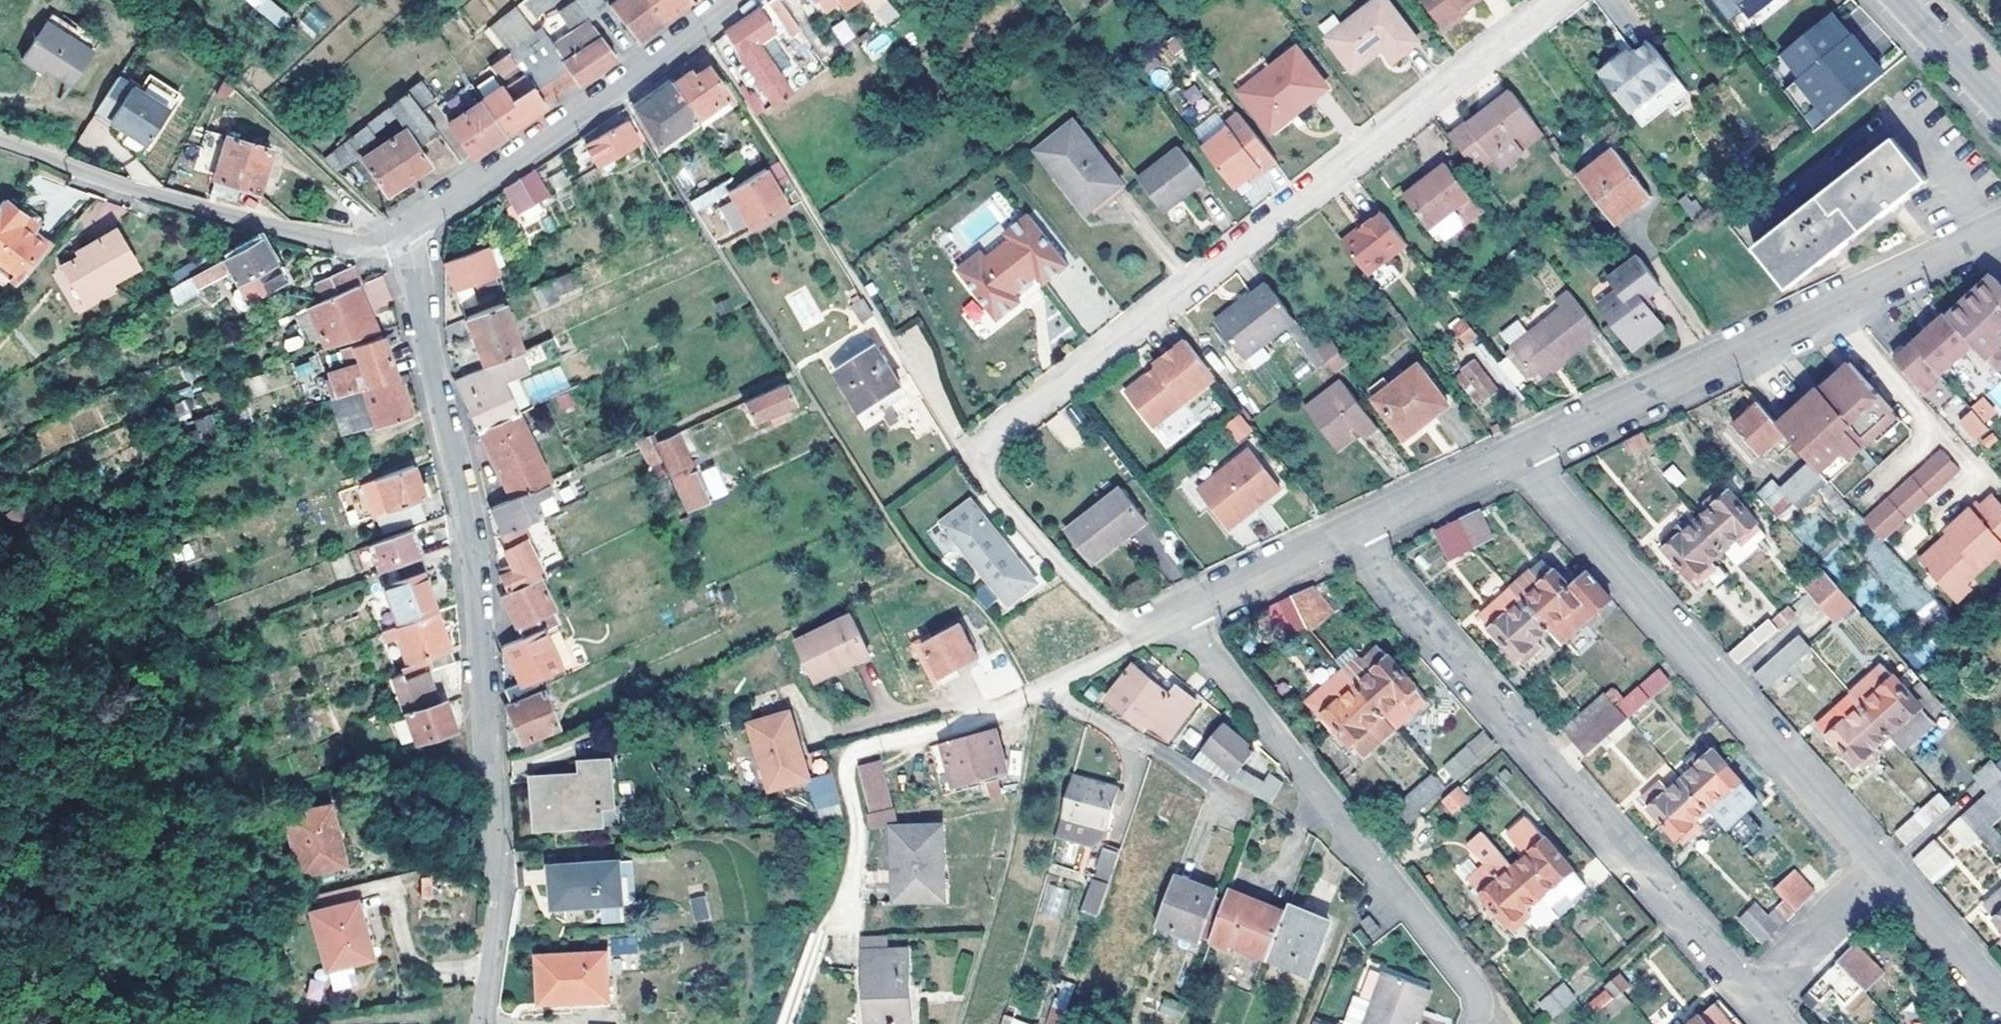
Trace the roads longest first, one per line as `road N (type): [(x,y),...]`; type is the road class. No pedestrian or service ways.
road 1 (residential): [(477,1023),(500,882),(483,660),(464,505),(420,315),(415,241),(436,210),(728,0)]
road 2 (residential): [(964,451),(1558,0)]
road 3 (residential): [(1348,542),(1749,996)]
road 4 (residential): [(1884,867),(1524,460)]
road 5 (residential): [(1524,460),(1984,241)]
road 6 (residential): [(1182,618),(1472,990),(1473,1023)]
road 7 (residential): [(1348,542),(1524,460)]
road 8 (residential): [(1749,996),(1884,867)]
road 9 (residential): [(1182,618),(1348,542)]
road 10 (residential): [(2000,1001),(1884,867)]
road 11 (residential): [(1900,0),(2000,106)]

